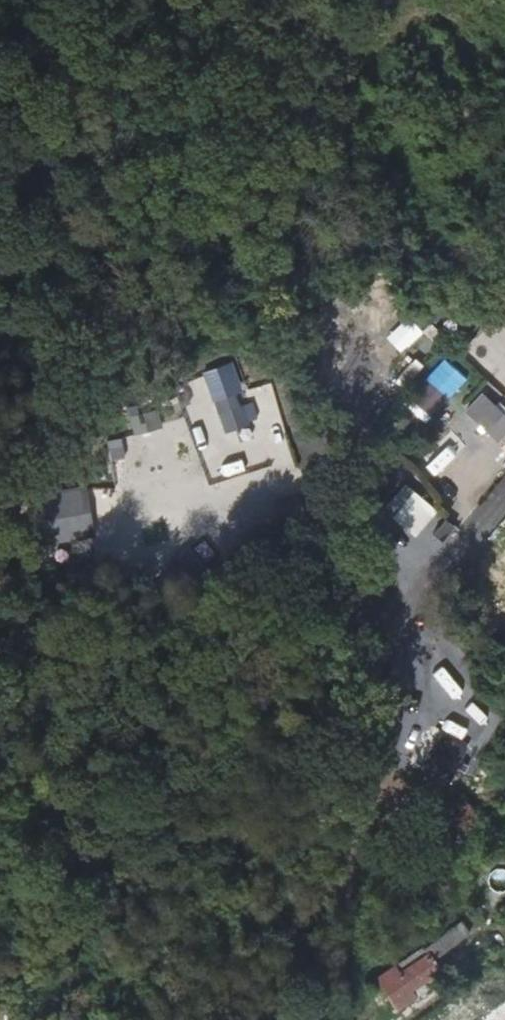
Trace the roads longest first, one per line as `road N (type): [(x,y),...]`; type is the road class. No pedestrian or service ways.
road 1 (track): [(84,0),(197,121),(262,246),(384,632),(347,793),(337,1019)]

